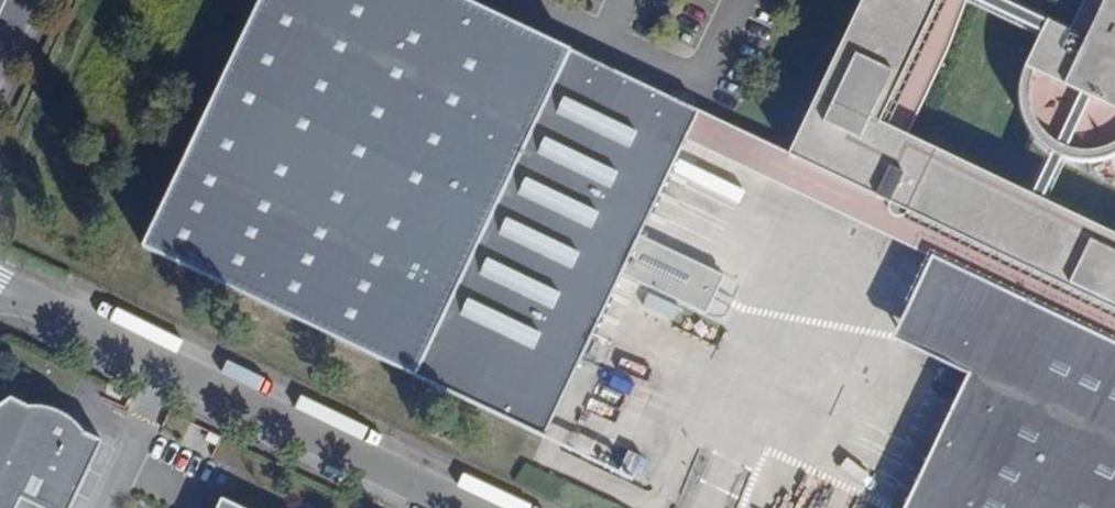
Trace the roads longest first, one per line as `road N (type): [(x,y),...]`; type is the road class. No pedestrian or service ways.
road 1 (unclassified): [(436,507),(0,297)]

